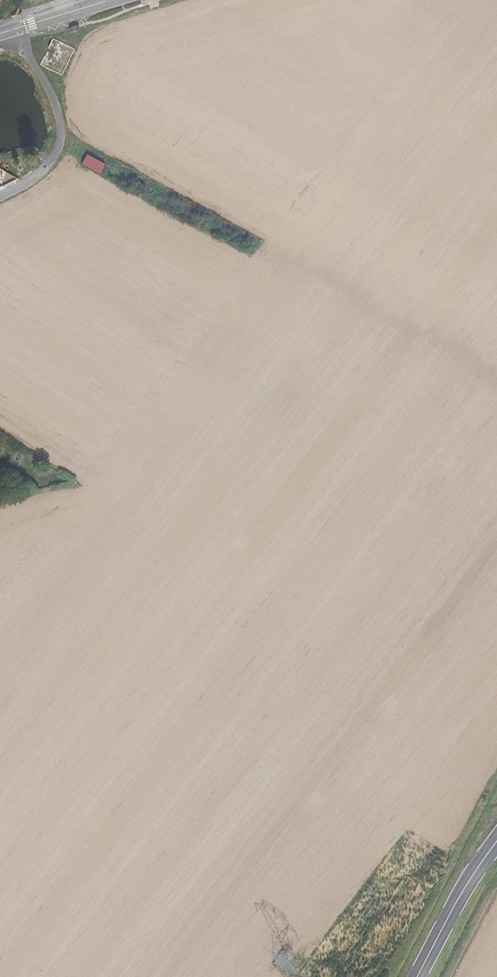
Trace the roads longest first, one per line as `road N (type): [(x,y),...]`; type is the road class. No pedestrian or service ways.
road 1 (residential): [(0,197),(50,166),(62,134),(56,105),(15,29)]
road 2 (secondary): [(418,976),(496,841)]

